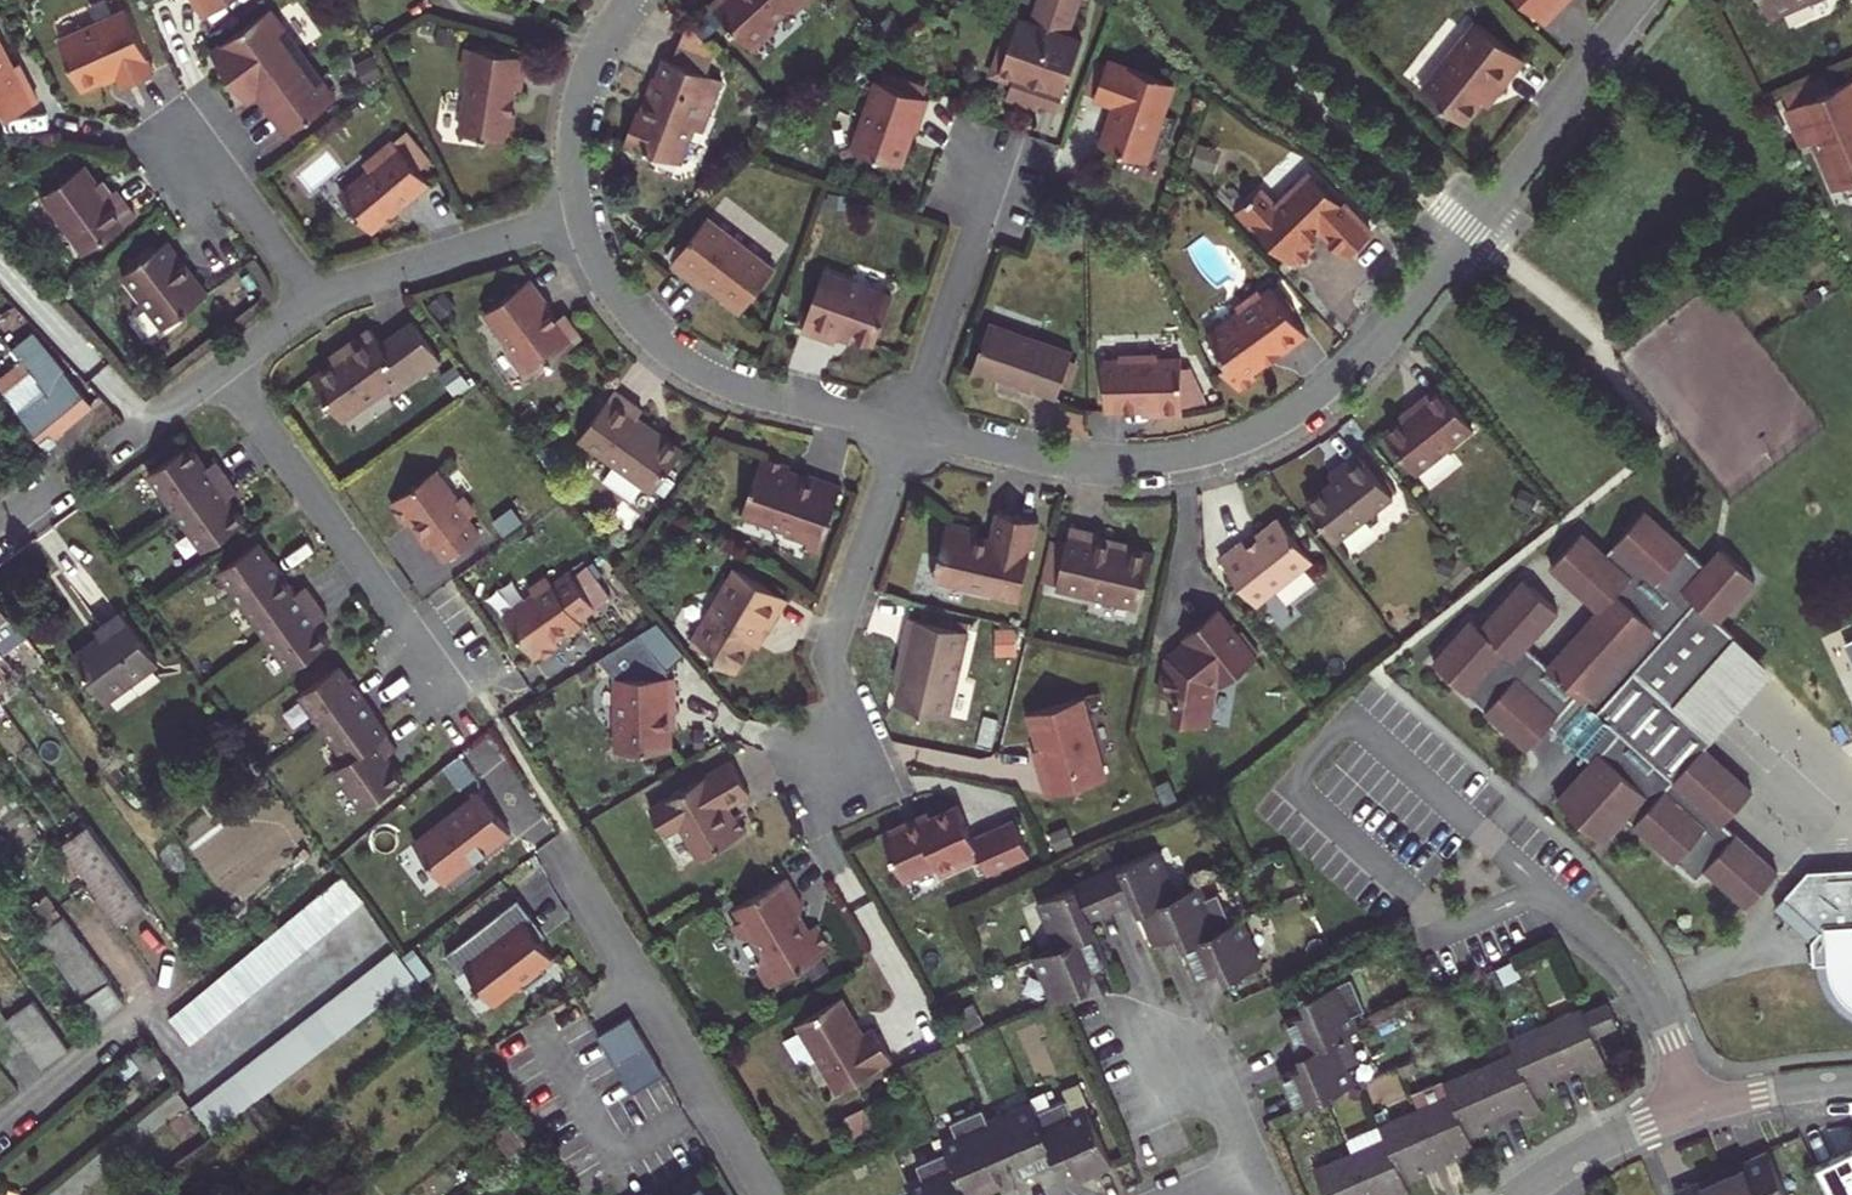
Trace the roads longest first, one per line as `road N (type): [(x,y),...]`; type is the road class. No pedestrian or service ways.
road 1 (residential): [(905,427),(1111,462),(1205,451),(1280,420),(1377,346),(1643,0)]
road 2 (residential): [(579,216),(614,292),(680,359),(772,398),(905,427)]
road 3 (residential): [(225,369),(458,700)]
road 4 (residential): [(825,807),(838,723),(833,641),(905,427)]
road 5 (residential): [(770,1194),(570,862)]
road 6 (residential): [(905,427),(999,166)]
road 7 (residential): [(579,216),(319,300)]
road 8 (residential): [(1697,1104),(1628,961),(1544,889)]
road 9 (residential): [(181,113),(319,300)]
road 10 (residential): [(626,0),(579,90),(573,142),(579,216)]
road 11 (residential): [(1697,1104),(1586,1147),(1515,1194)]
road 12 (residential): [(1135,1040),(1179,1053),(1211,1075),(1251,1163)]
road 13 (residential): [(1851,1085),(1697,1104)]
road 14 (residential): [(225,369),(100,457)]

